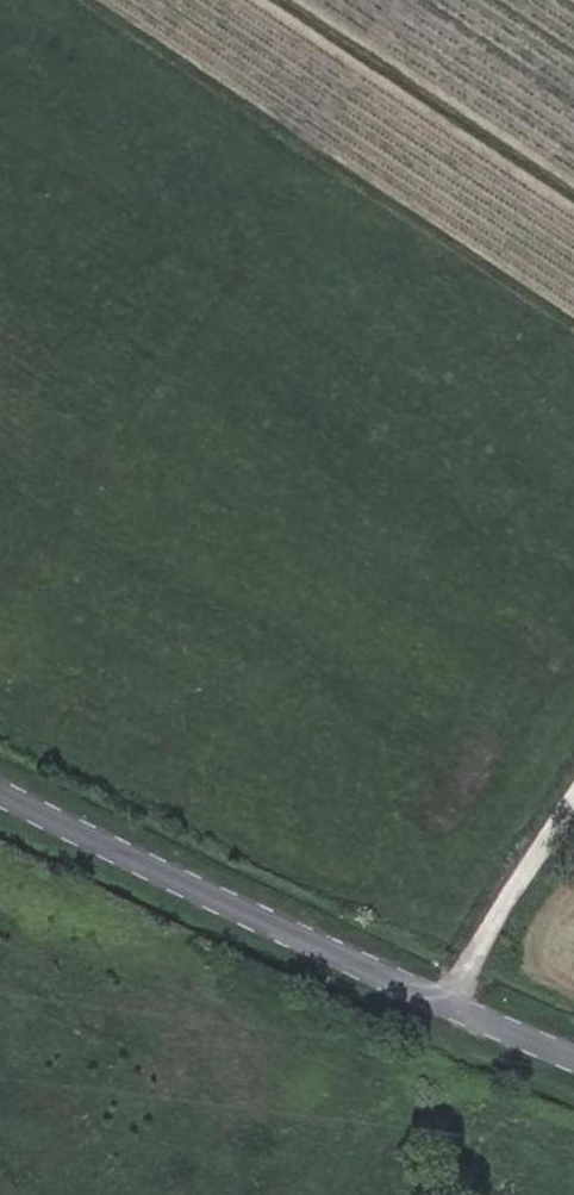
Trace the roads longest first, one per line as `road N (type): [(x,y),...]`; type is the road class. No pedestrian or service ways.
road 1 (residential): [(573,1065),(315,959),(0,812)]

